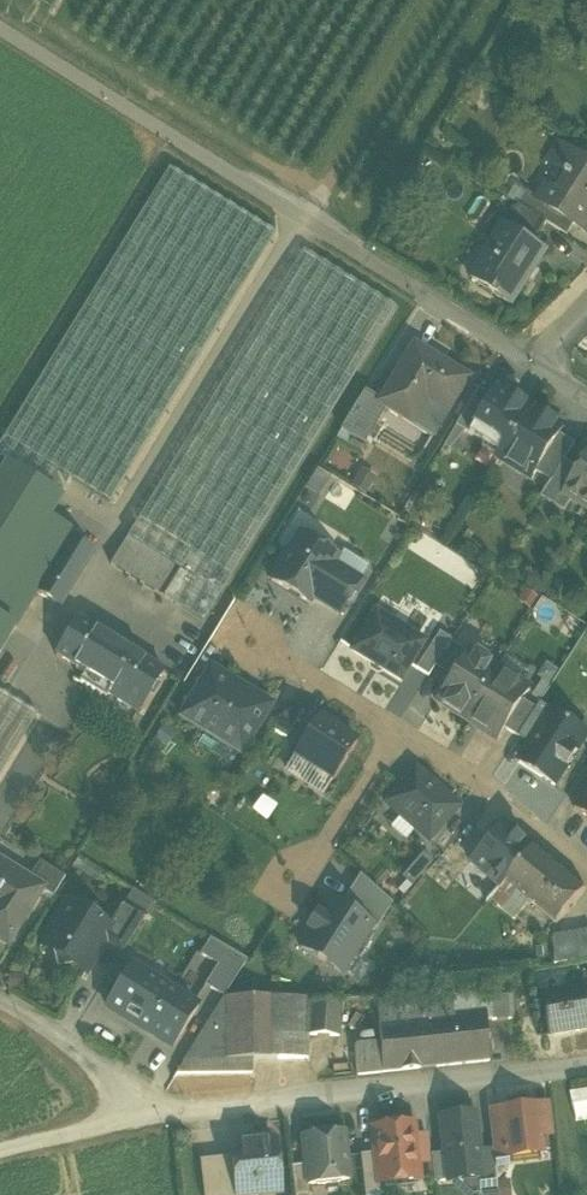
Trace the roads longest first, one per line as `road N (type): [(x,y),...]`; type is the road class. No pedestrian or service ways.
road 1 (track): [(300,218),(24,679)]
road 2 (track): [(422,294),(0,31)]
road 3 (residential): [(152,1115),(586,1066)]
road 4 (track): [(0,1155),(152,1115),(138,1092),(0,1006)]
road 5 (residential): [(586,871),(474,780),(396,731)]
road 6 (track): [(0,811),(65,704),(0,664)]
road 7 (residential): [(396,731),(326,843),(287,880)]
road 8 (residential): [(396,731),(249,640)]
road 9 (residential): [(527,359),(422,294)]

